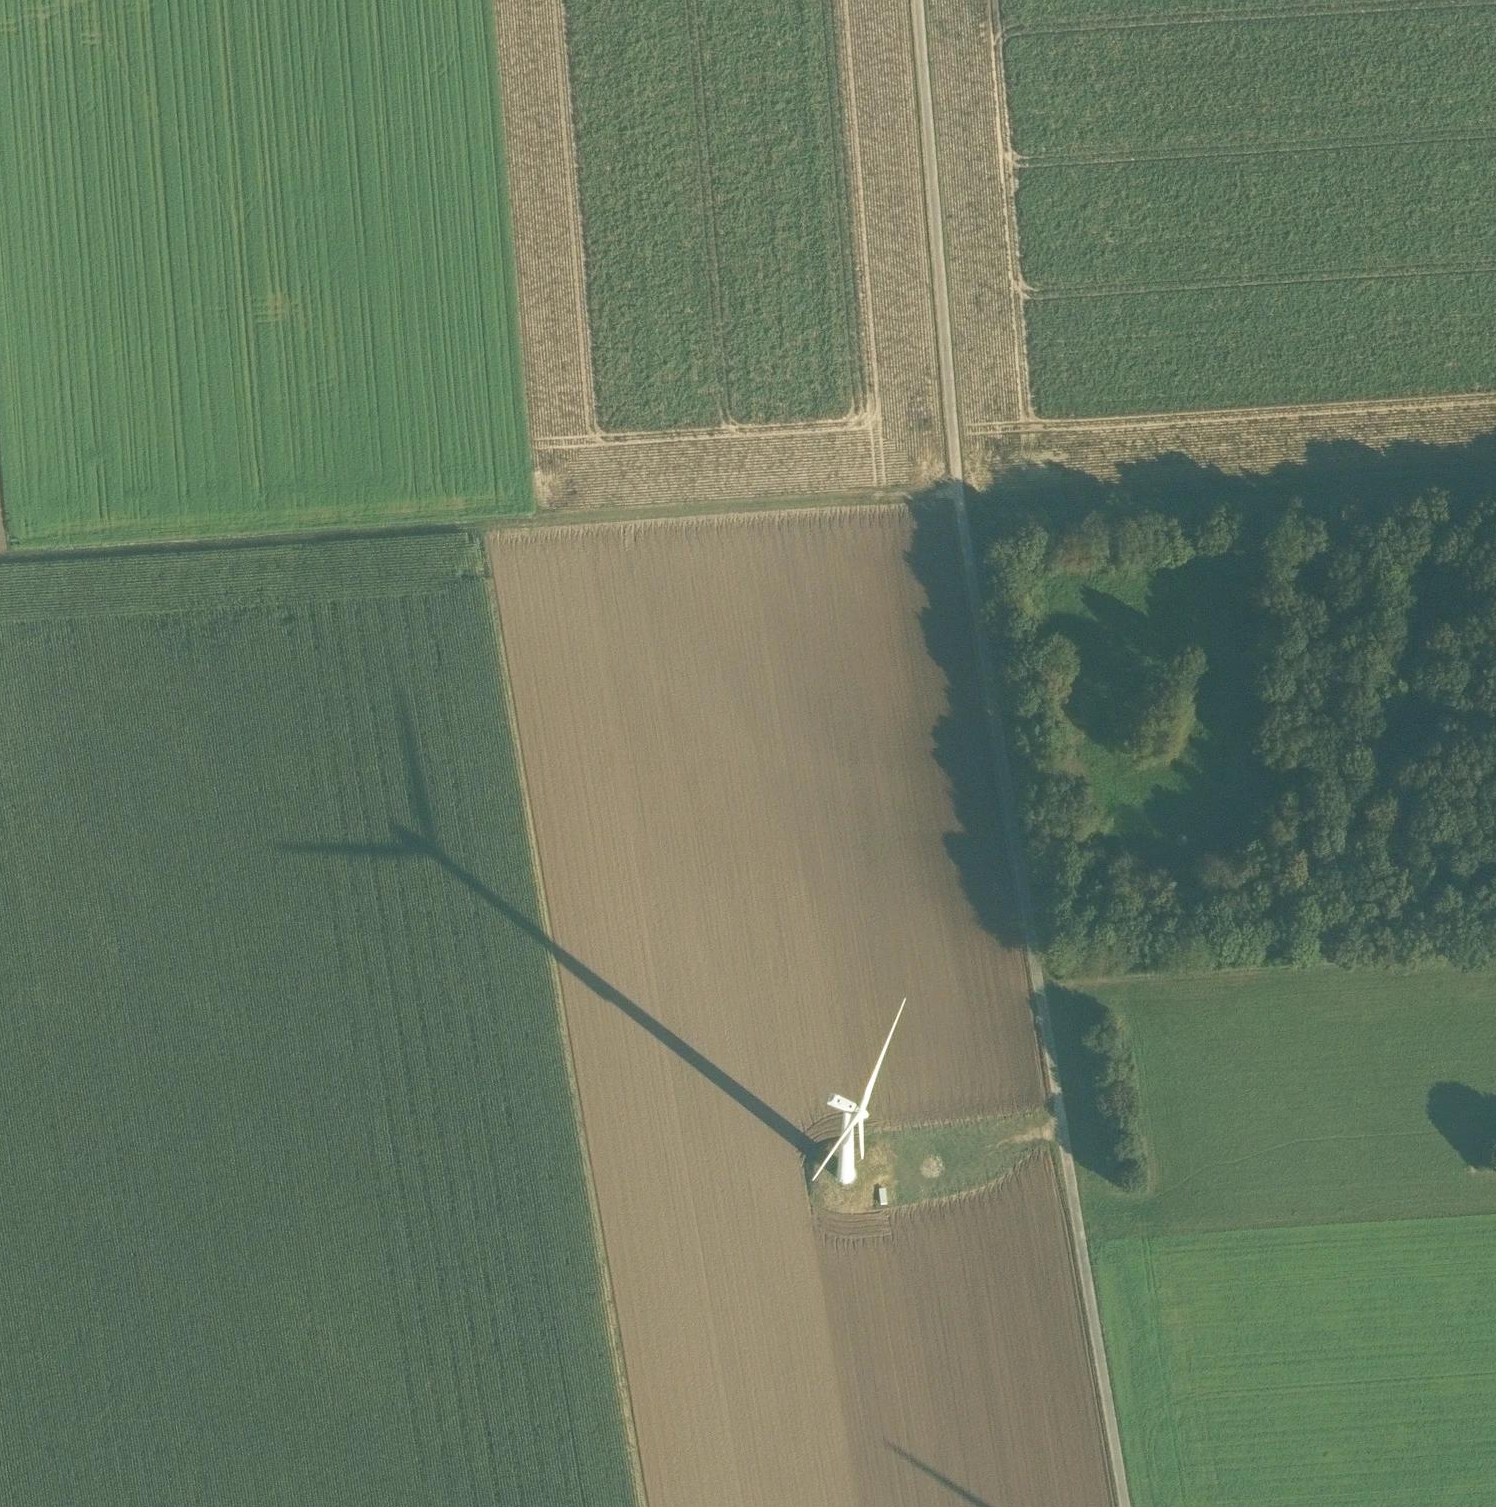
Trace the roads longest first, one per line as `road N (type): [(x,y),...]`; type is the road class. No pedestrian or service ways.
road 1 (track): [(918,0),(956,494),(1126,1506)]
road 2 (track): [(956,494),(0,556)]

